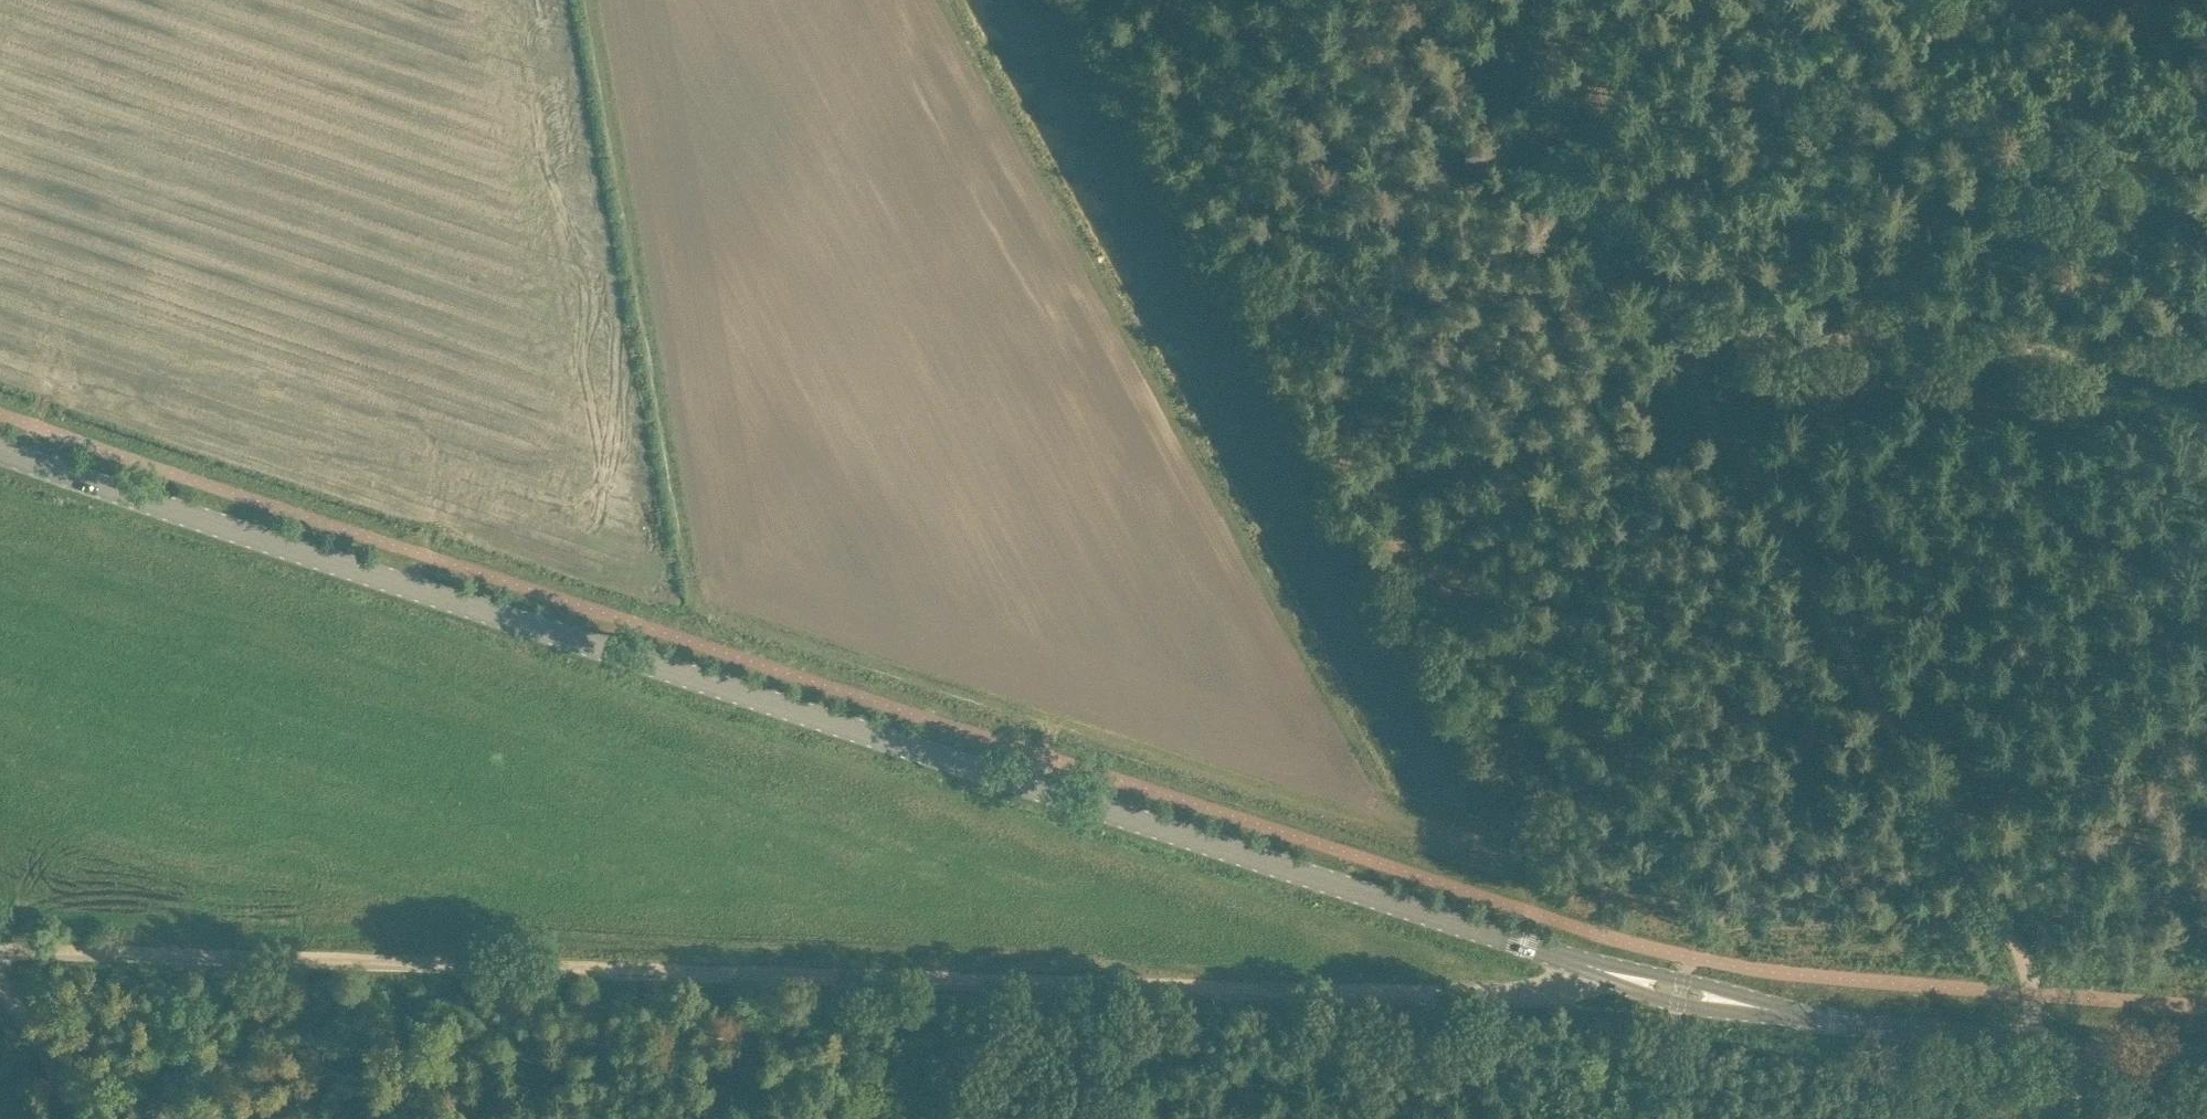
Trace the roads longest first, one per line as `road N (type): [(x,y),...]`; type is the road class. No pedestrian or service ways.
road 1 (secondary): [(1608,970),(0,448)]
road 2 (track): [(1568,957),(1549,982),(1493,994),(307,953),(0,950)]
road 3 (track): [(1656,344),(2206,364)]
road 4 (secondary): [(2206,1057),(1738,1006)]
road 5 (track): [(1656,344),(1877,709)]
road 6 (track): [(1465,0),(1656,344)]
road 7 (track): [(2039,1043),(2025,970),(1877,709)]
road 8 (track): [(1608,970),(1581,1060),(1533,1118)]
road 9 (track): [(83,1118),(0,972)]
road 10 (secondary): [(1608,970),(1652,996),(1738,1006)]
road 11 (secondary): [(1738,1006),(1703,985),(1608,970)]

